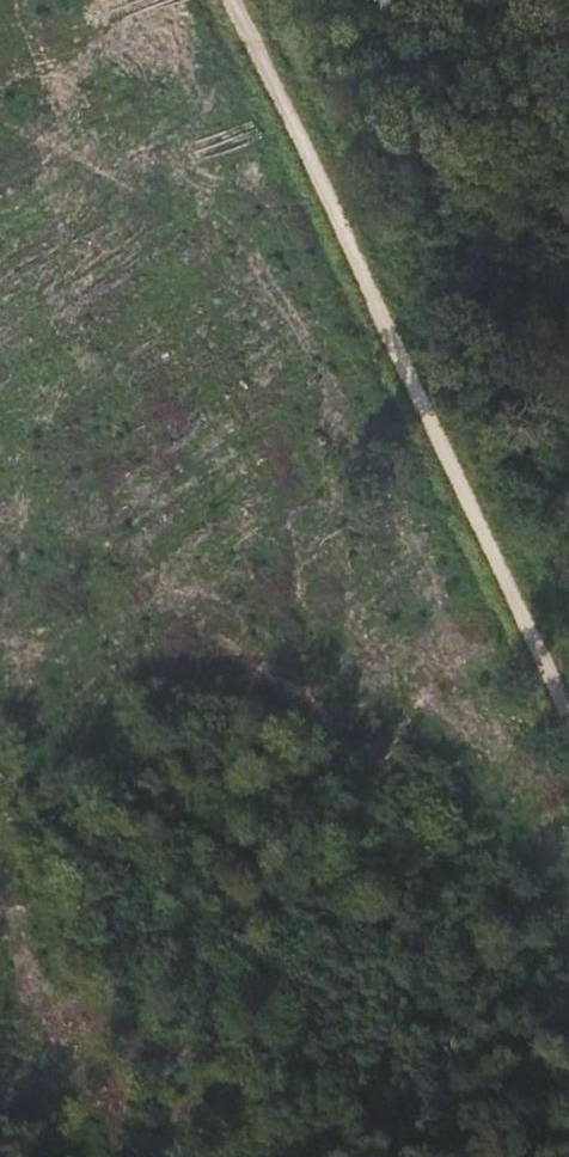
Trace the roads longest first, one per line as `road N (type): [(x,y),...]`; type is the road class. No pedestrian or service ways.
road 1 (track): [(568,717),(222,0)]

